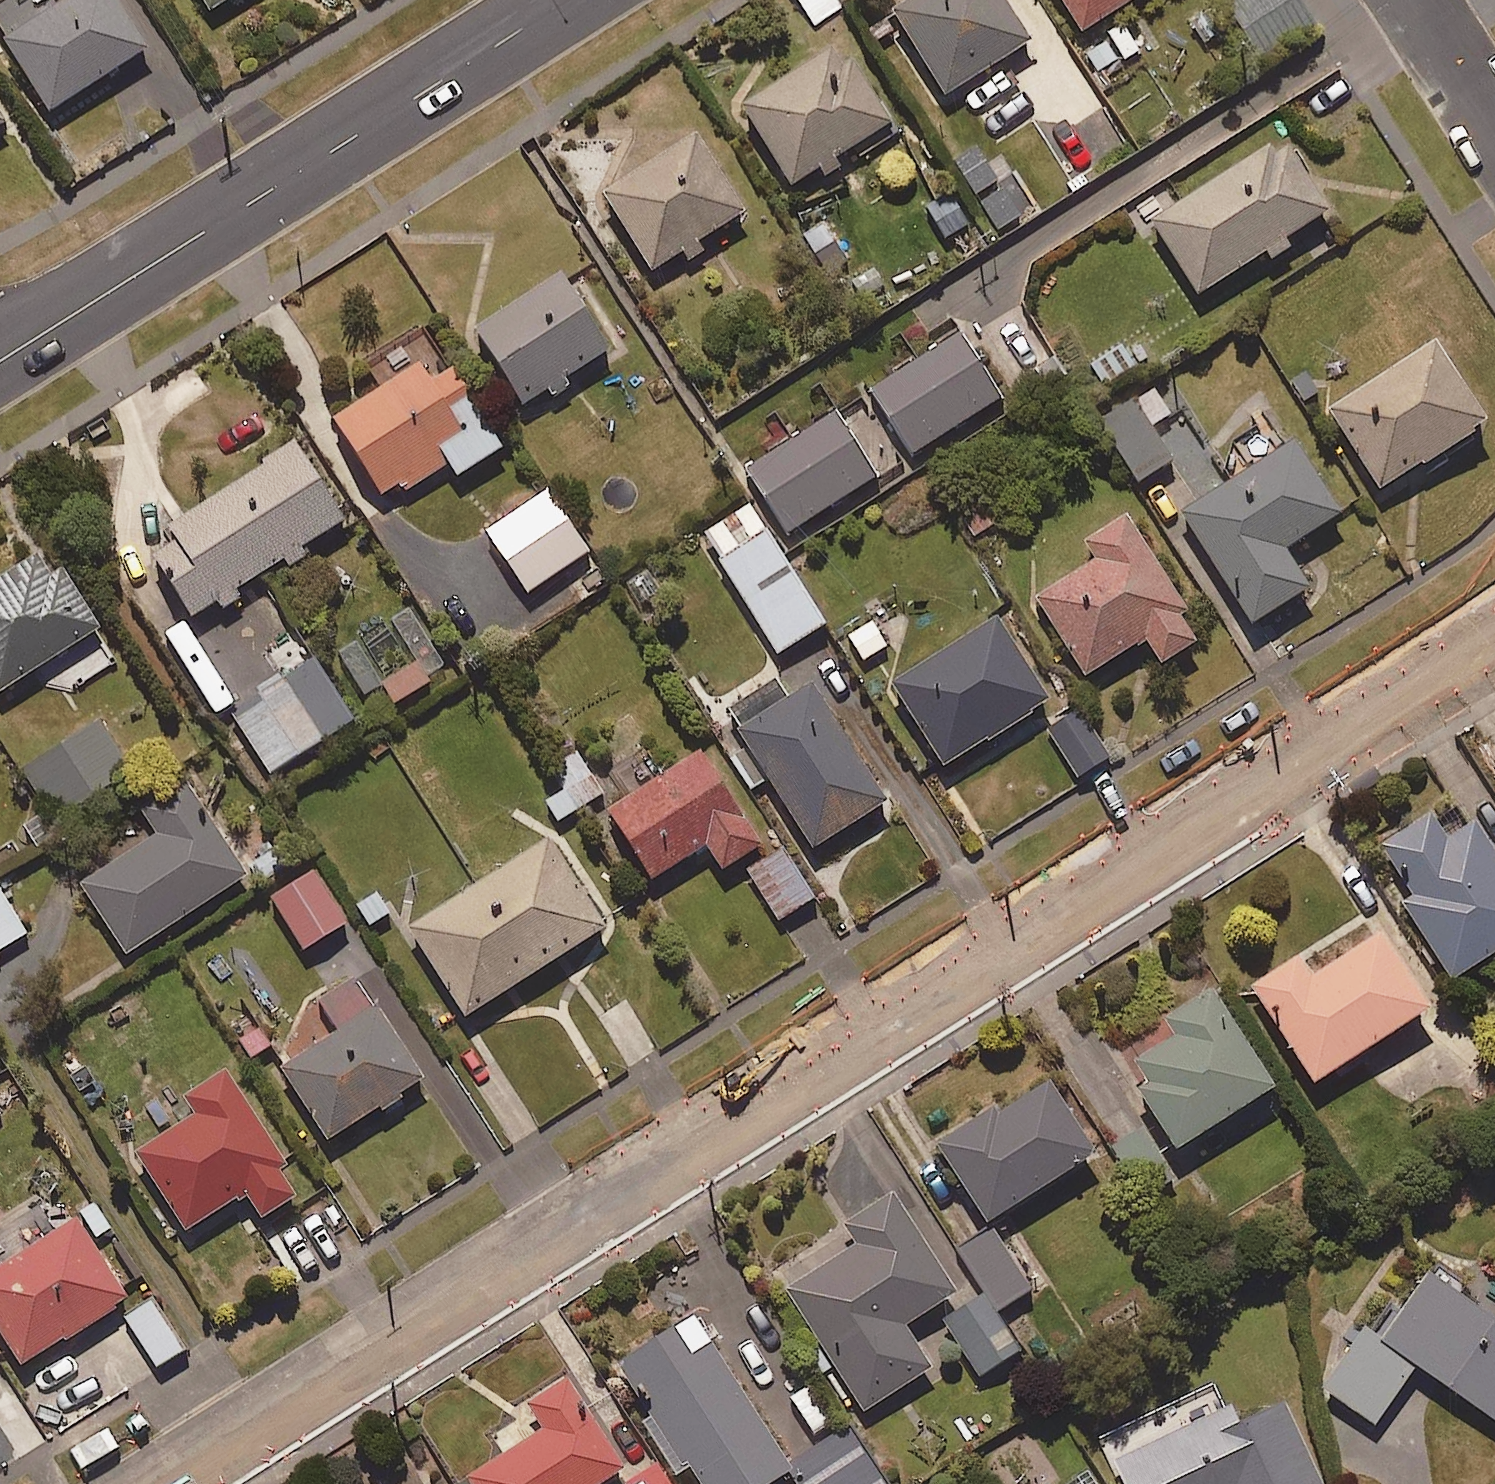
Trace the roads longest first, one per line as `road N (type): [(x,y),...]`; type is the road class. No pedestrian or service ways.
road 1 (residential): [(143,1483),(1494,635)]
road 2 (tertiary): [(0,361),(564,0)]
road 3 (residential): [(1494,130),(1410,0)]

